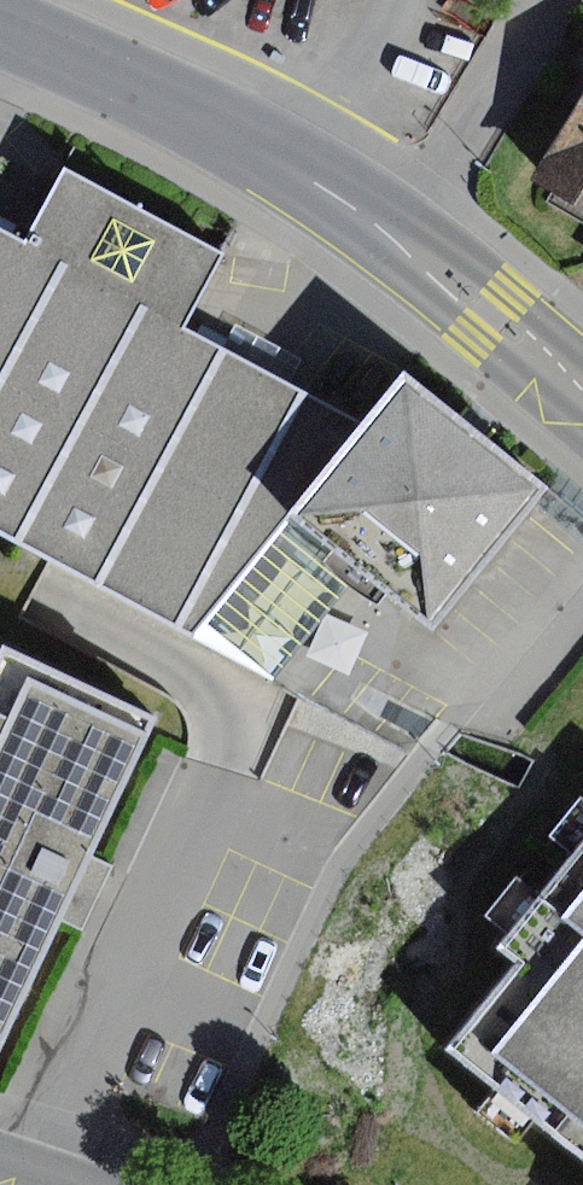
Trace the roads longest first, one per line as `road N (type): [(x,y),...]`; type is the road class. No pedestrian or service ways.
road 1 (tertiary): [(0,31),(281,163),(399,241)]
road 2 (residential): [(546,0),(399,241)]
road 3 (tertiary): [(399,241),(582,394)]

